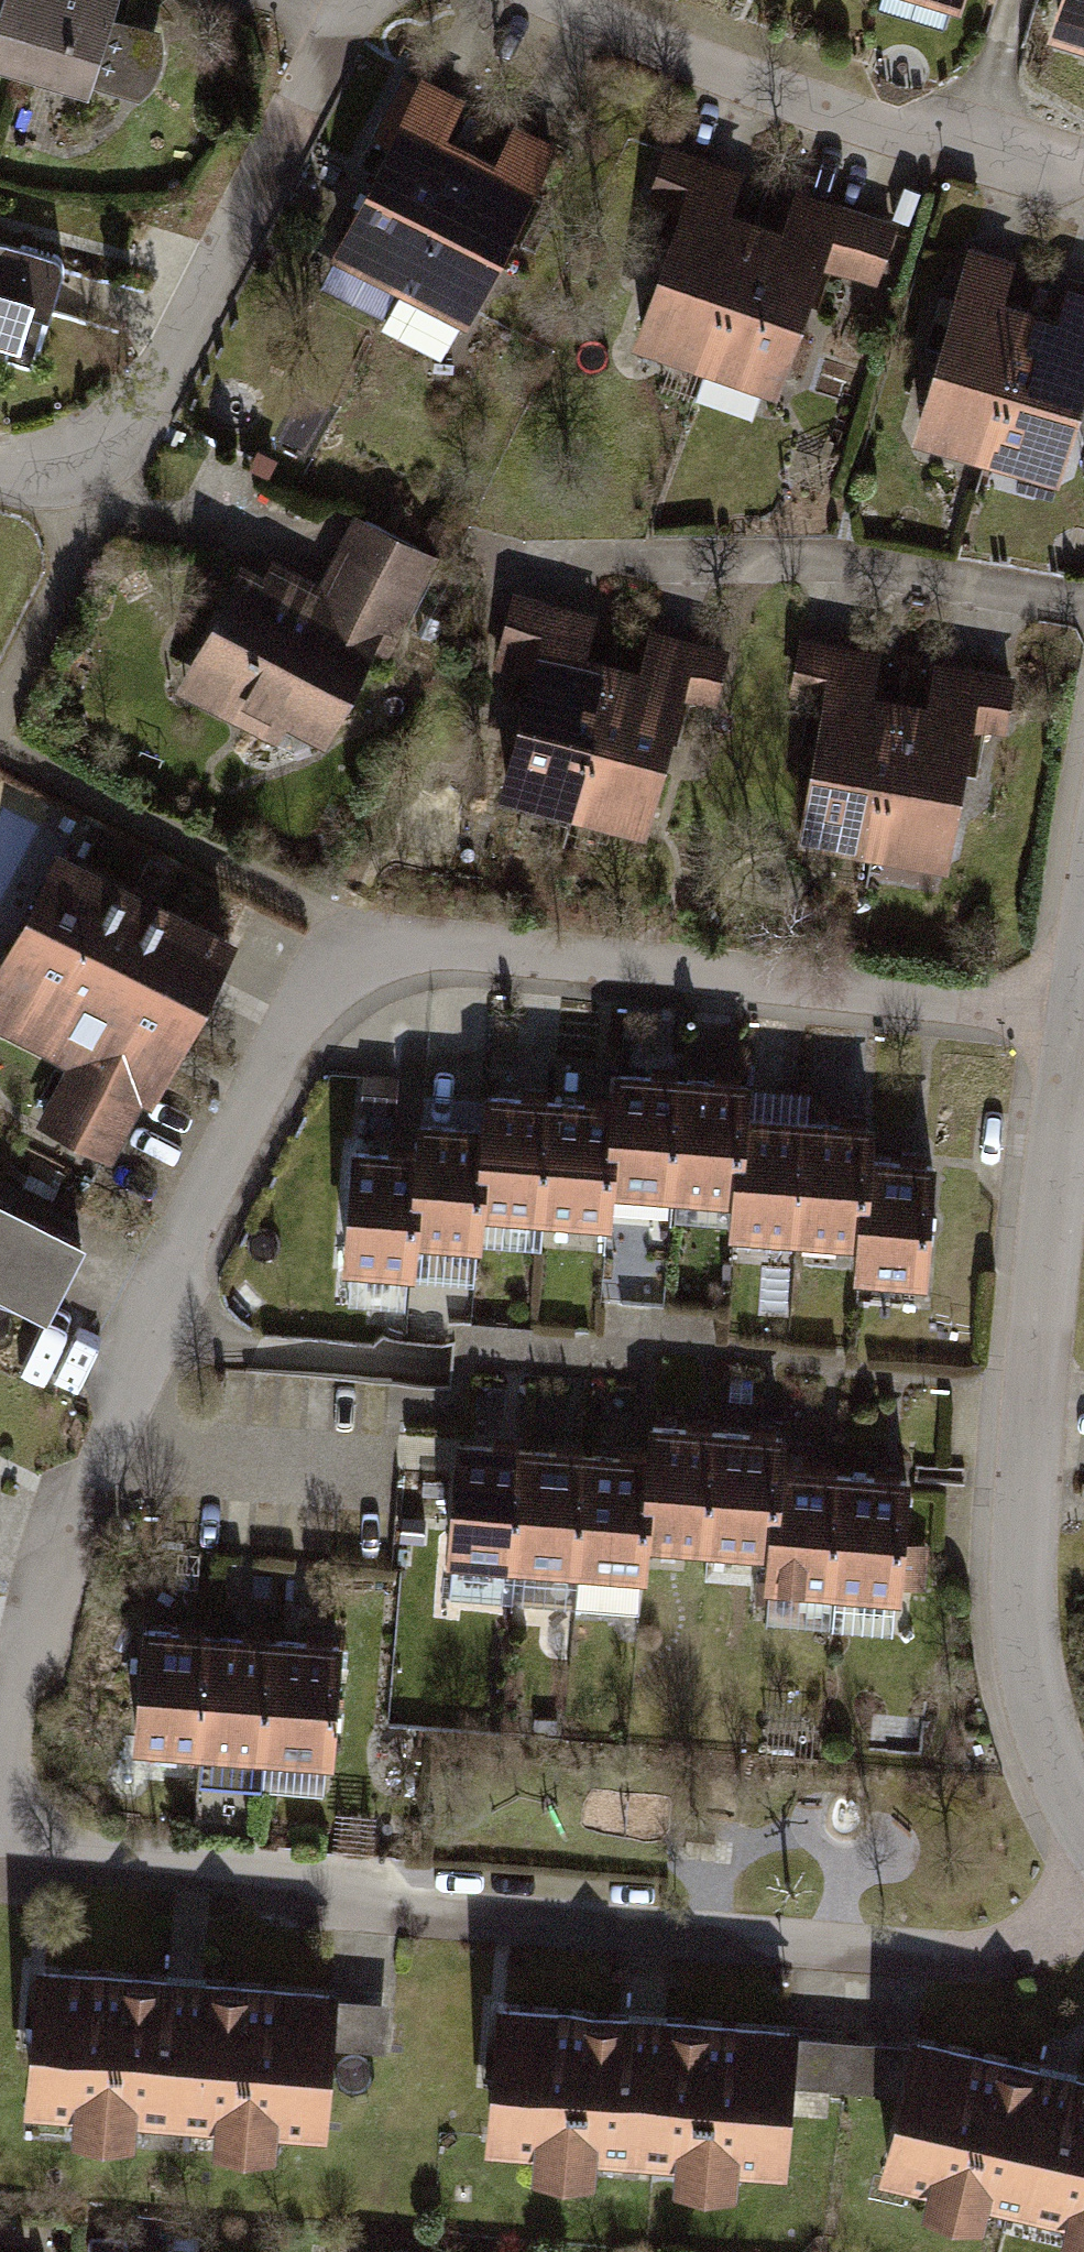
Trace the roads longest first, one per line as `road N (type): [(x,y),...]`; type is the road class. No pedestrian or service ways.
road 1 (residential): [(0,1787),(47,1564),(332,951),(1070,1025)]
road 2 (residential): [(0,1861),(237,1873),(550,1929),(933,1967),(1083,1948)]
road 3 (residential): [(1070,1025),(1026,1321),(1014,1551),(1034,1772),(1083,1854)]
road 4 (residential): [(559,0),(896,133),(1083,162)]
road 5 (residential): [(99,489),(357,26)]
road 6 (residential): [(0,707),(90,528),(99,489)]

